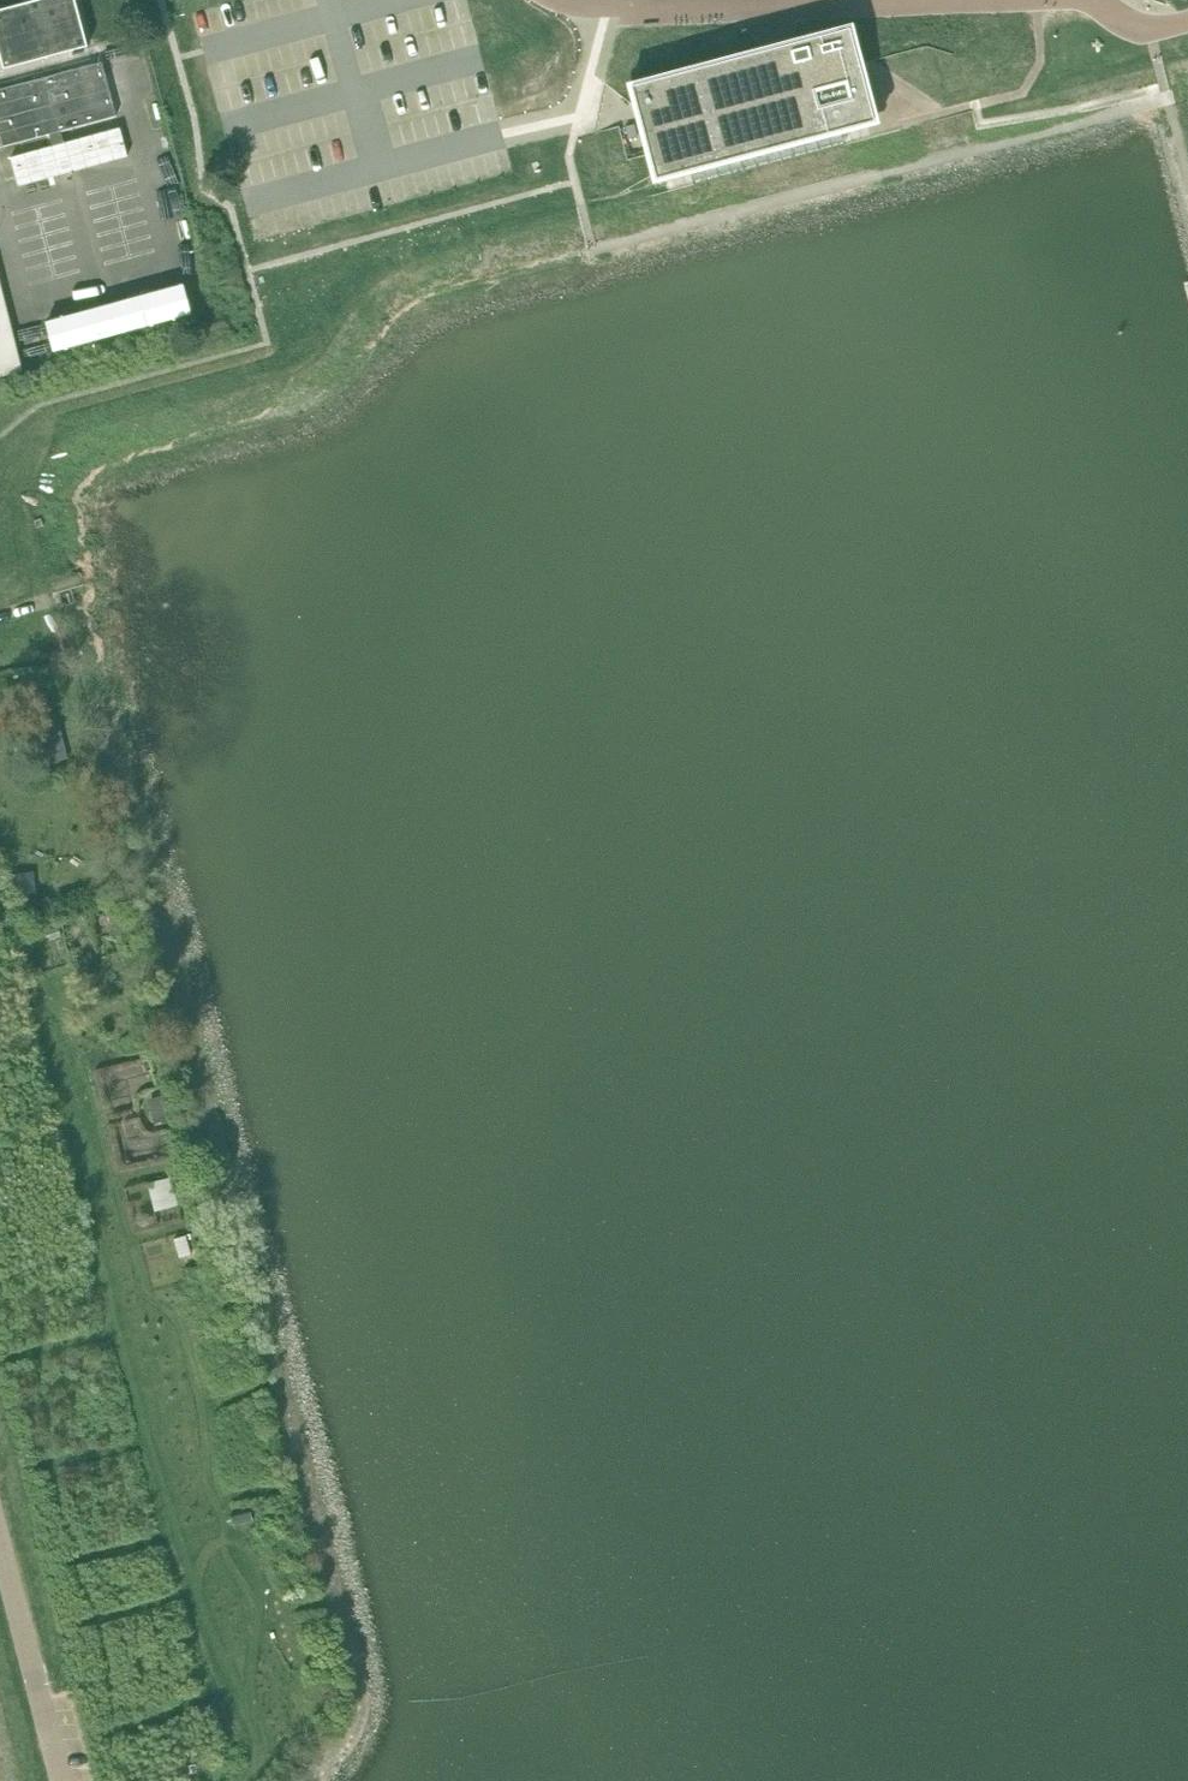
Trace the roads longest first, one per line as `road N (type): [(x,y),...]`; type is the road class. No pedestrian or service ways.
road 1 (unclassified): [(61,1780),(0,1543)]

